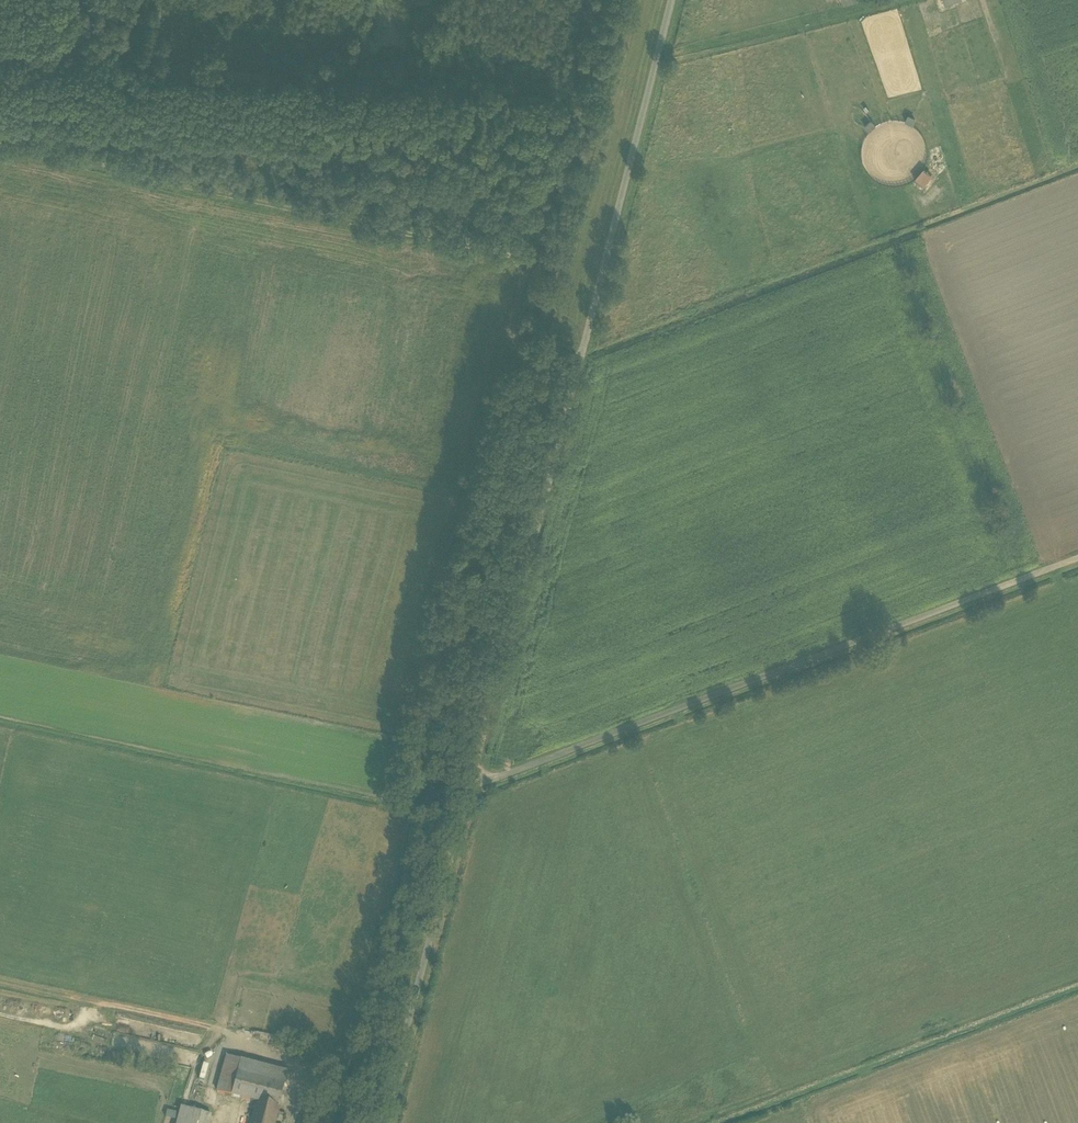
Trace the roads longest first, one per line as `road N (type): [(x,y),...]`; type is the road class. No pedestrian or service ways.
road 1 (unclassified): [(382,1122),(672,0)]
road 2 (track): [(579,361),(506,343),(527,260),(0,147)]
road 3 (track): [(471,785),(1077,555)]
road 4 (track): [(0,979),(286,1042),(303,1082)]
road 5 (track): [(98,168),(142,0)]
road 6 (track): [(460,826),(387,809),(412,717)]

